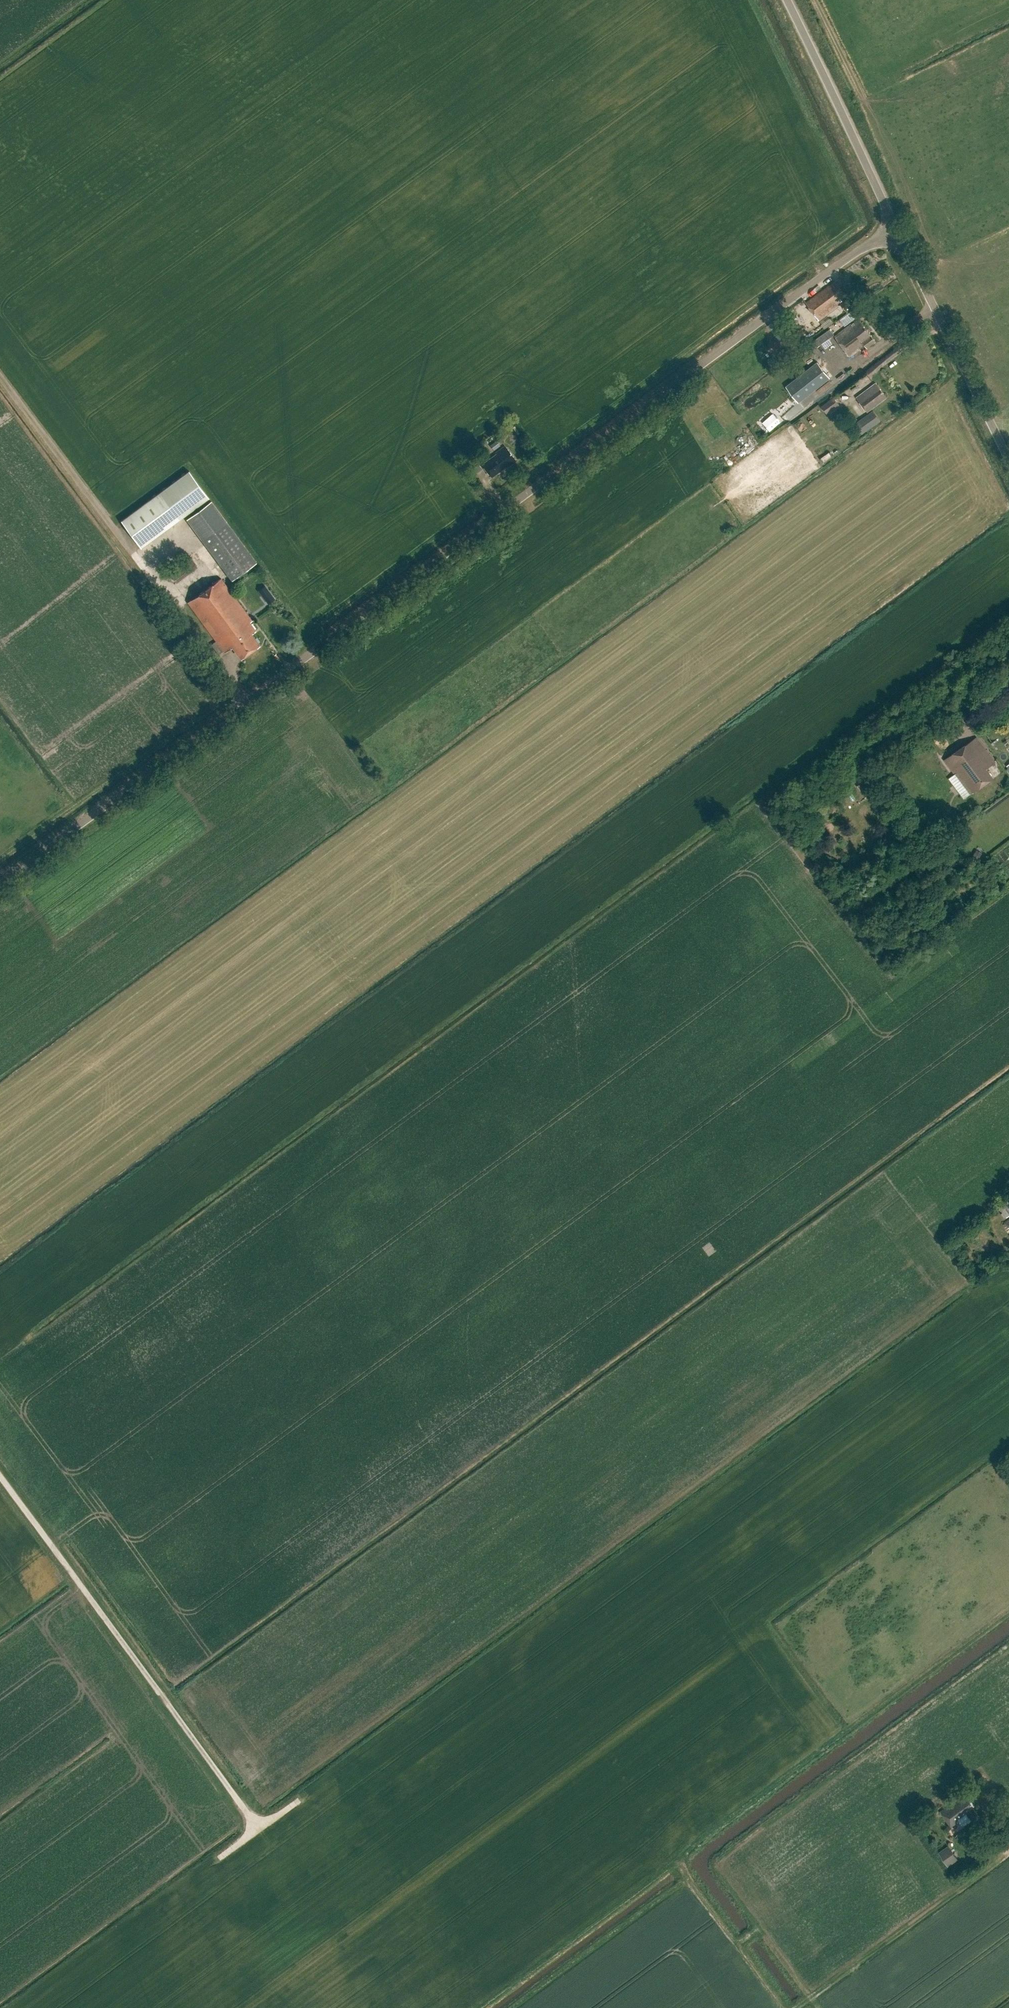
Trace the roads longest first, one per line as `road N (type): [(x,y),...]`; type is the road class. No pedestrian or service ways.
road 1 (unclassified): [(0,878),(893,220)]
road 2 (unclassified): [(1008,463),(893,220)]
road 3 (unclassified): [(893,220),(788,0)]

